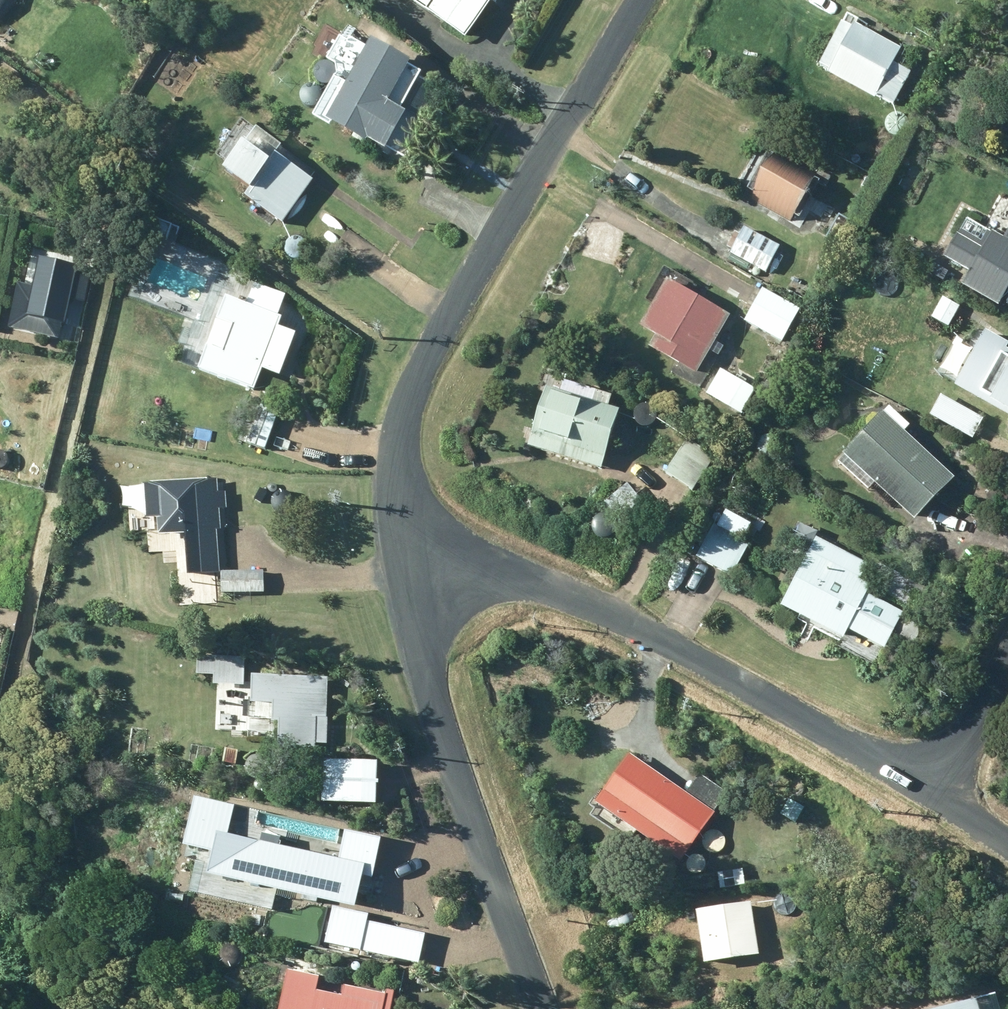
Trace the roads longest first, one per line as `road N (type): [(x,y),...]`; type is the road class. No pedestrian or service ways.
road 1 (unclassified): [(635,0),(417,377),(398,458),(406,555)]
road 2 (unclassified): [(406,555),(511,567),(712,667),(940,794)]
road 3 (unclassified): [(543,1008),(442,726),(406,555)]
road 4 (residential): [(1007,664),(940,794)]

